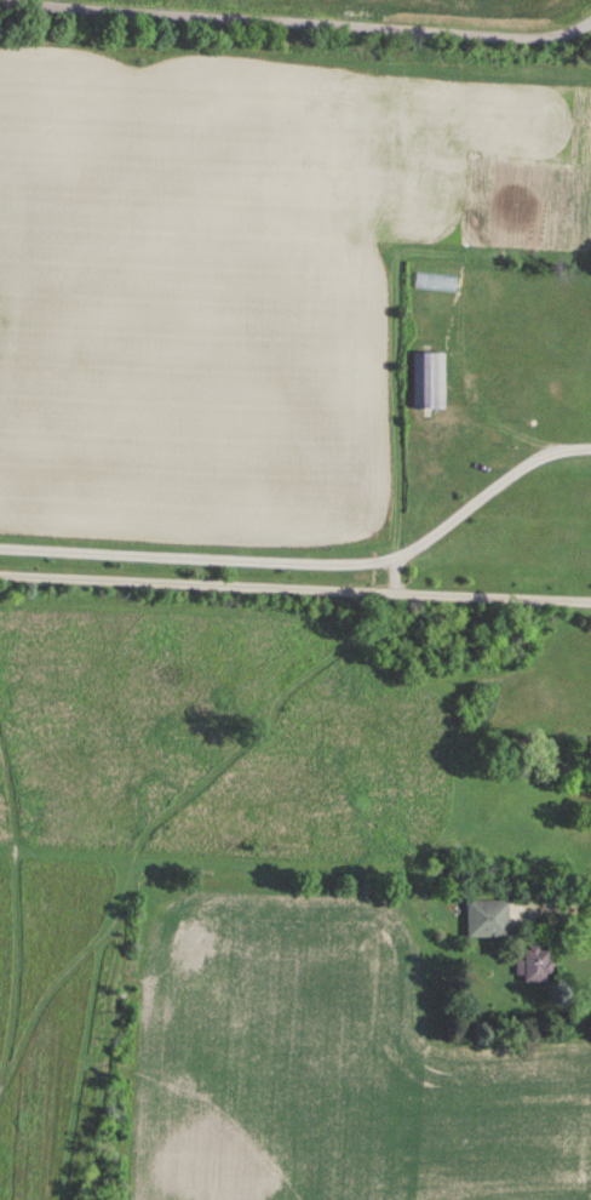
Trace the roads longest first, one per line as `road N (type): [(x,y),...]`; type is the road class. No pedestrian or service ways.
road 1 (residential): [(72,0),(532,39),(590,19)]

